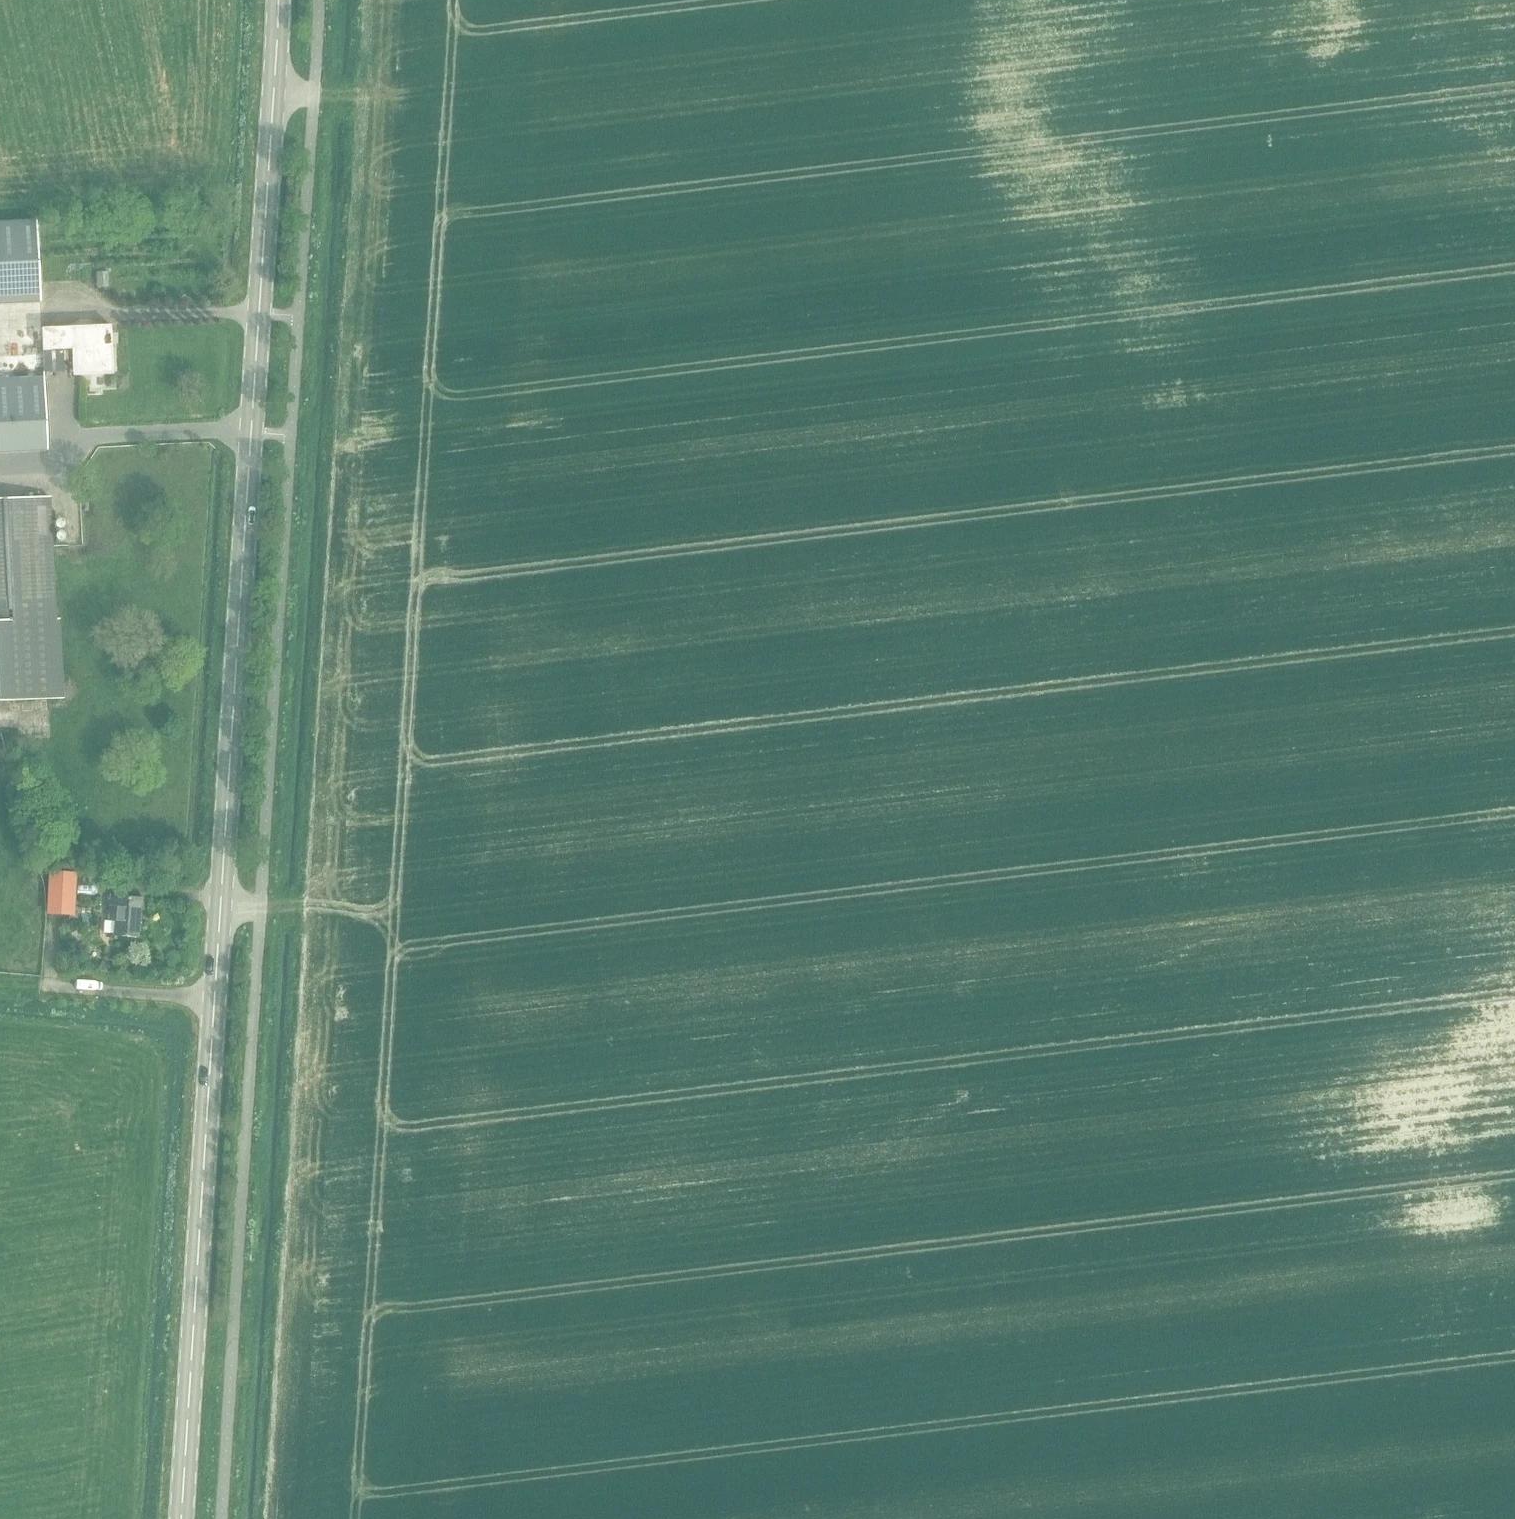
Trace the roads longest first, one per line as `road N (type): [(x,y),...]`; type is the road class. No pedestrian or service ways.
road 1 (tertiary): [(180,1518),(278,0)]

